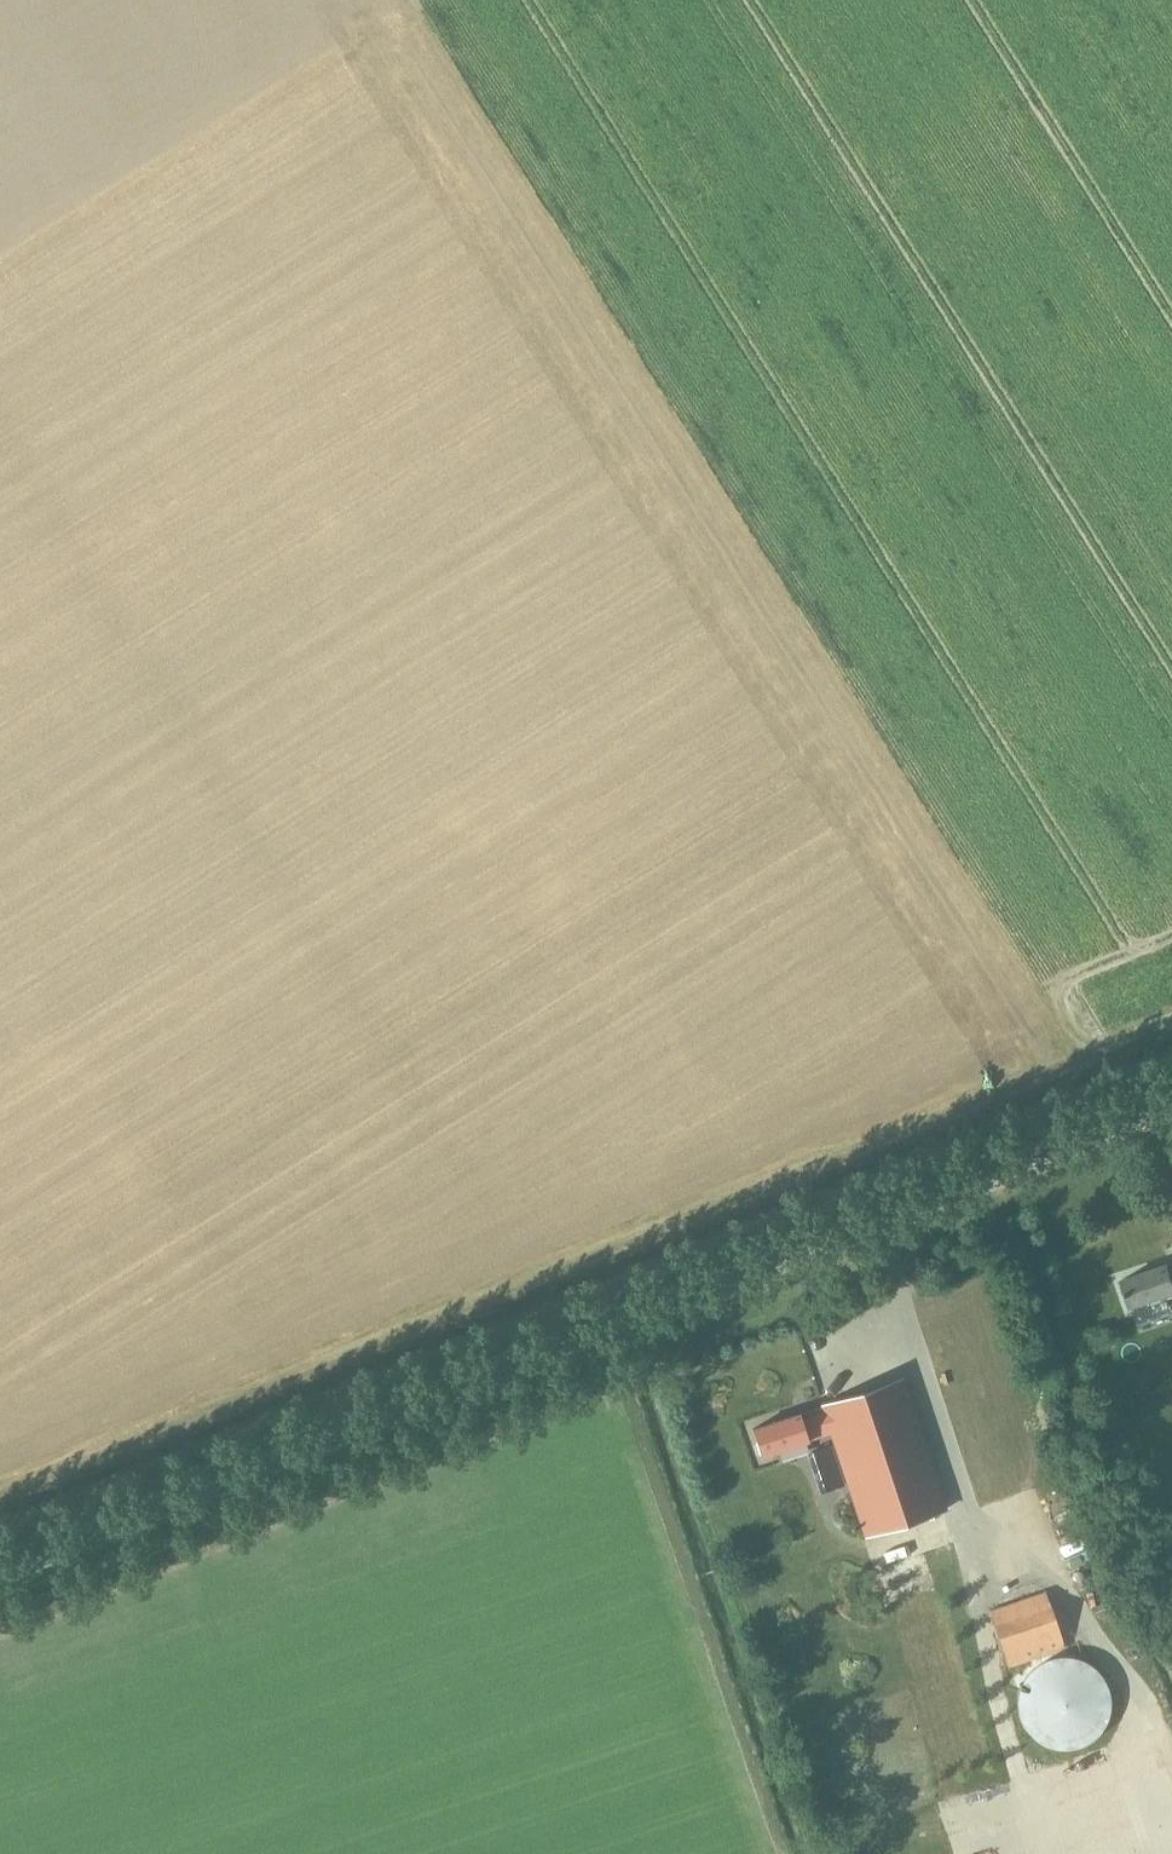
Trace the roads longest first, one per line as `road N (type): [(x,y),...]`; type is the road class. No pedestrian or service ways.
road 1 (unclassified): [(0,1573),(1171,1101)]

